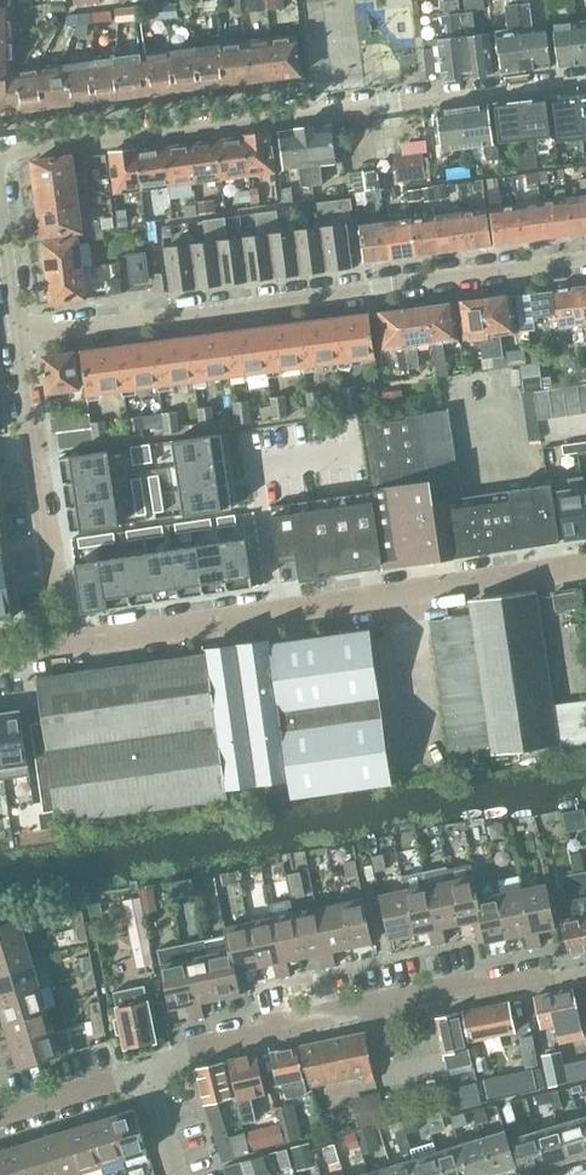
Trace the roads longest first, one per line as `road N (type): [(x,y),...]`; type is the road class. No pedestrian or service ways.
road 1 (residential): [(585,81),(0,155)]
road 2 (residential): [(18,333),(585,259)]
road 3 (residential): [(66,642),(585,565)]
road 4 (unclassified): [(141,1072),(393,1000),(585,974)]
road 5 (residential): [(18,333),(66,642)]
road 6 (unclassified): [(0,1112),(141,1072)]

